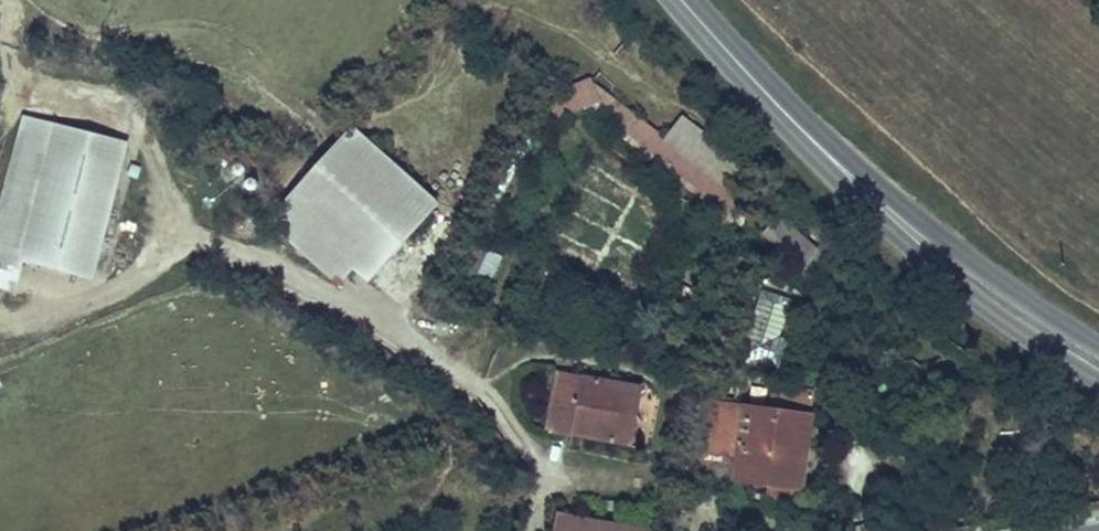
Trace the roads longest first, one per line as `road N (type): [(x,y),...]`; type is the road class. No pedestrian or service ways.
road 1 (secondary): [(761,88),(806,156),(900,240),(1098,383)]
road 2 (secondary): [(1098,347),(939,240),(761,88)]

